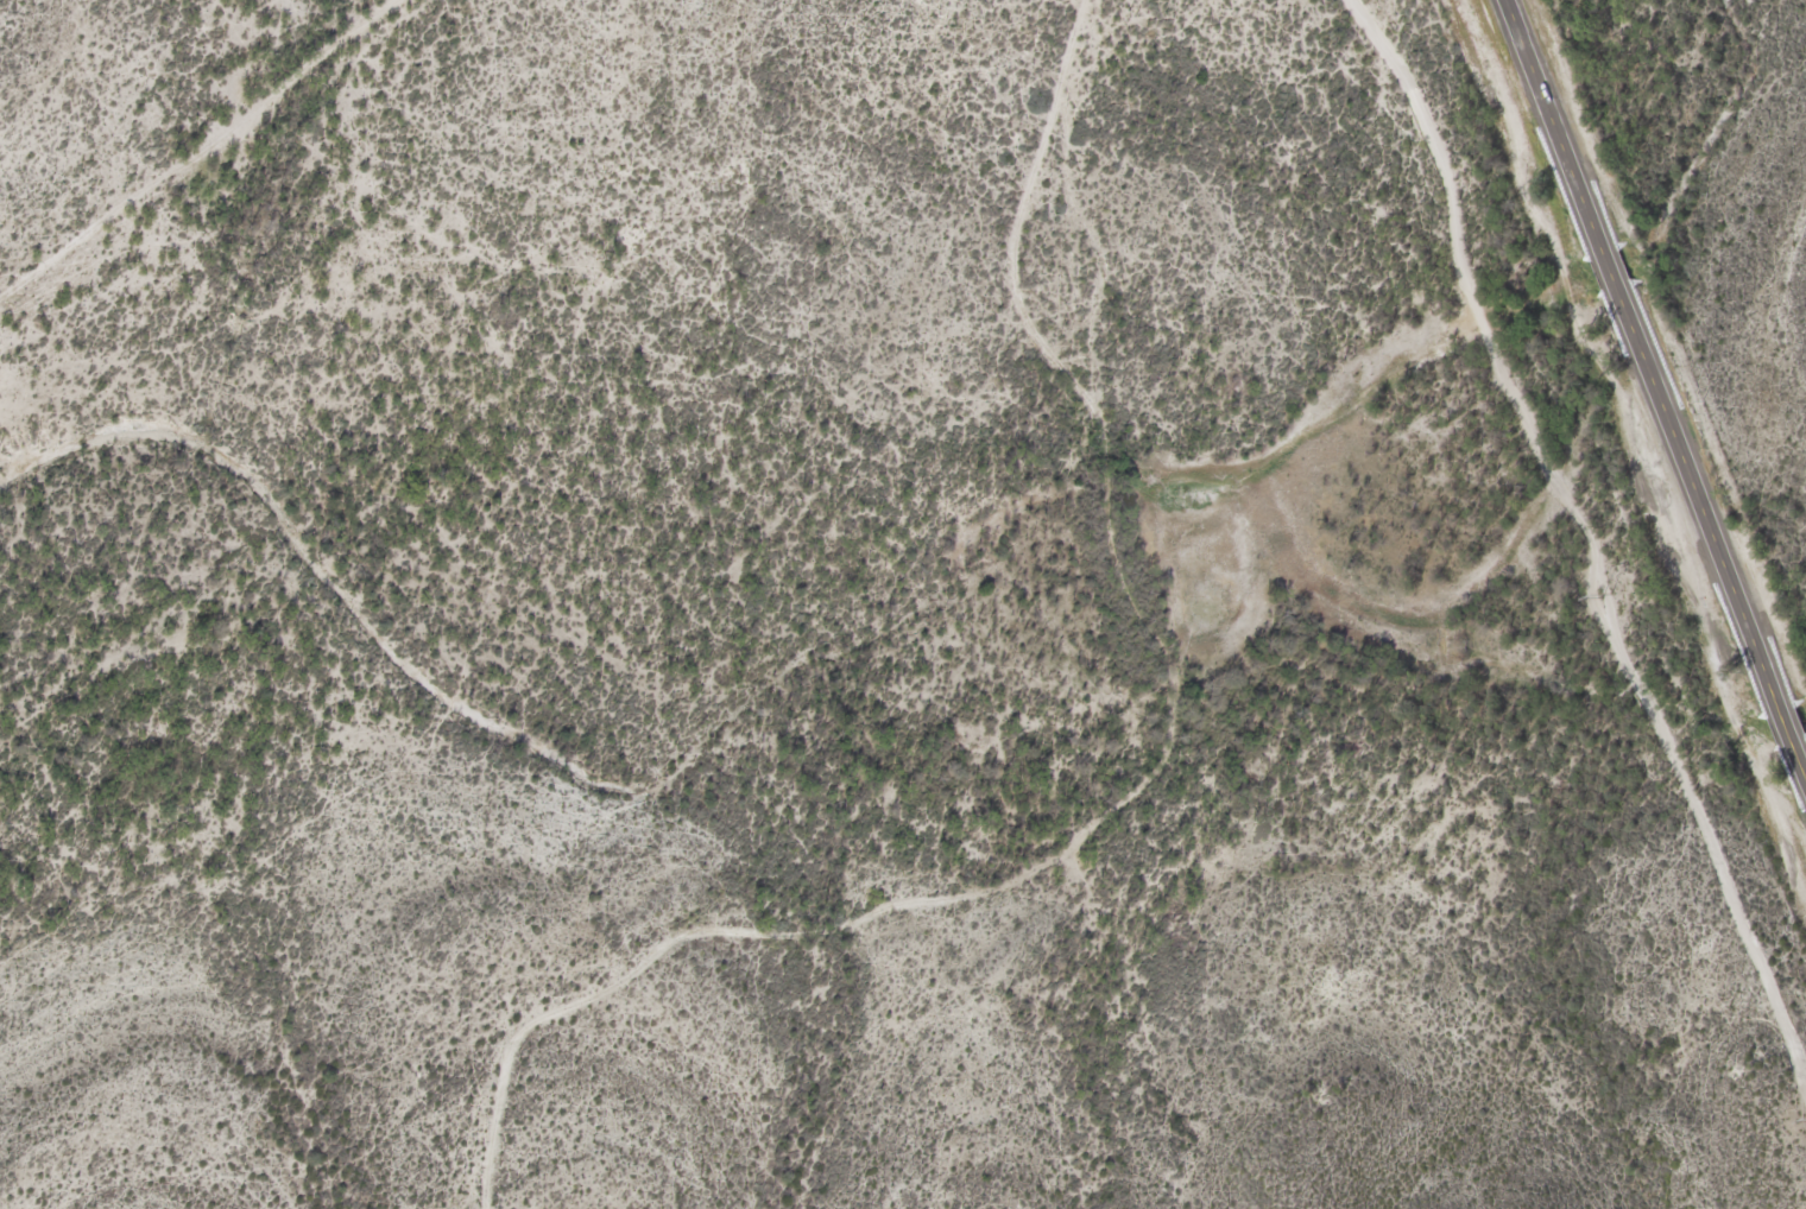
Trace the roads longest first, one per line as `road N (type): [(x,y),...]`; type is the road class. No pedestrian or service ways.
road 1 (residential): [(502,1208),(530,1032),(640,956),(712,937),(770,947),(911,911),(992,903),(1111,850),(1154,809),(1187,754),(1193,698),(1138,612),(1113,507),(1097,97),(1108,0)]
road 2 (trunk): [(1805,763),(1510,0)]

